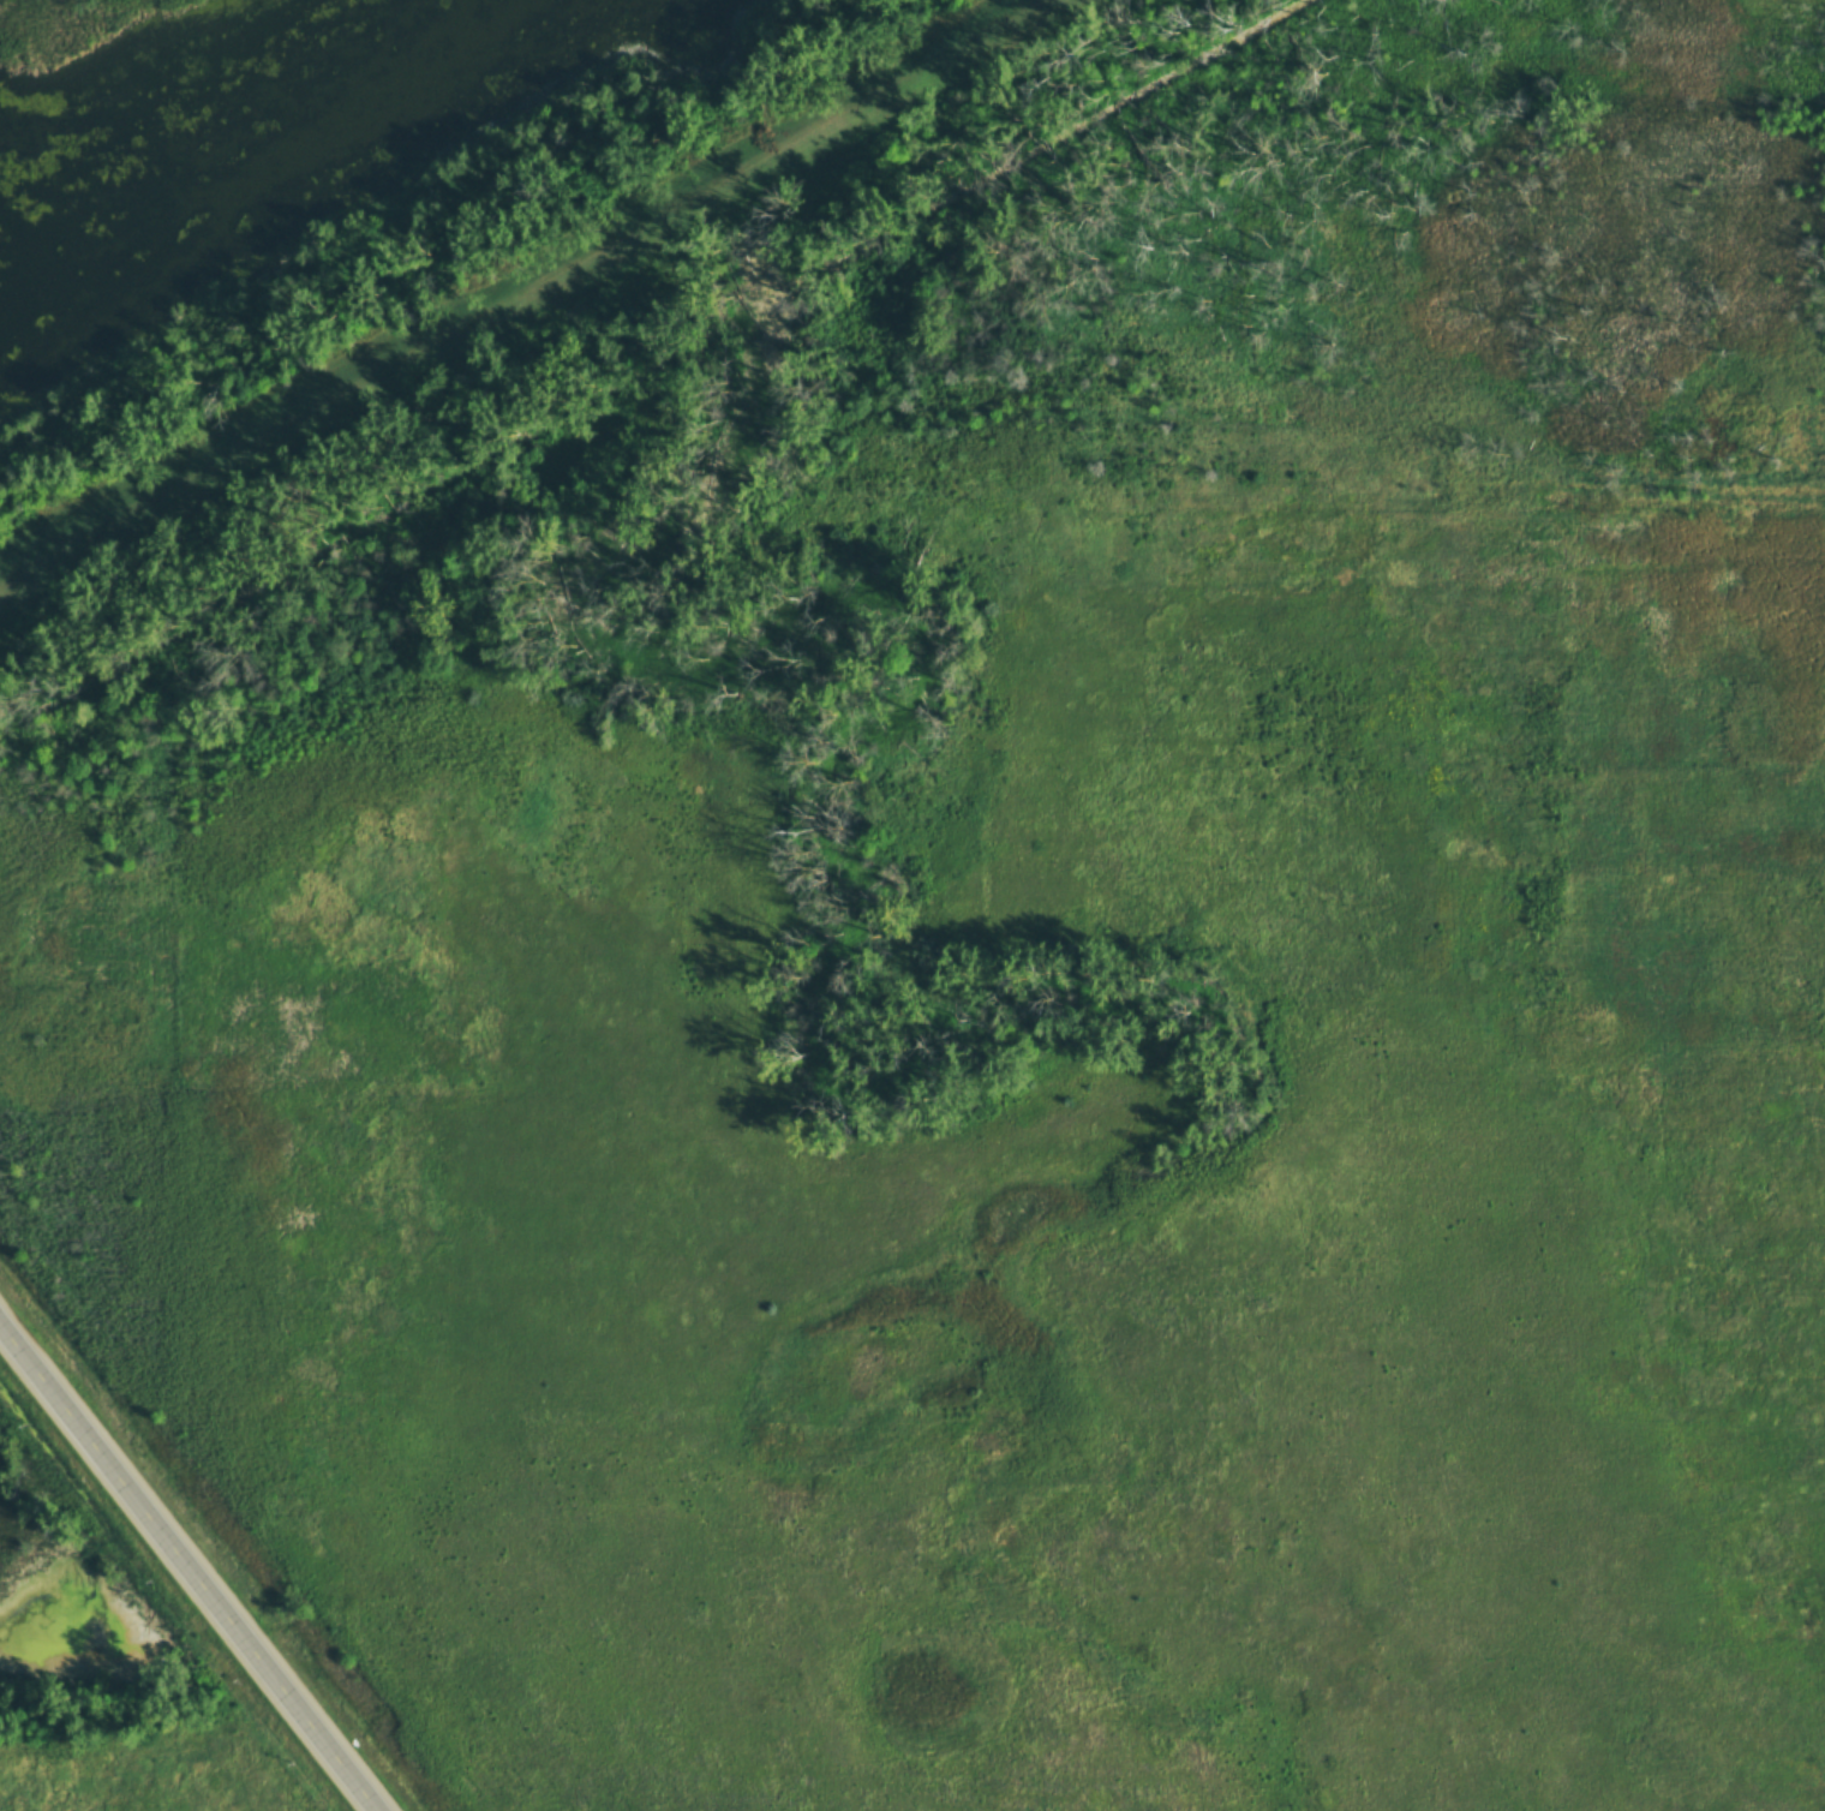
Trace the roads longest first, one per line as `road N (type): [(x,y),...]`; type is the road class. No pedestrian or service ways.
road 1 (track): [(1041,0),(0,584)]
road 2 (primary): [(378,1810),(0,1323)]

